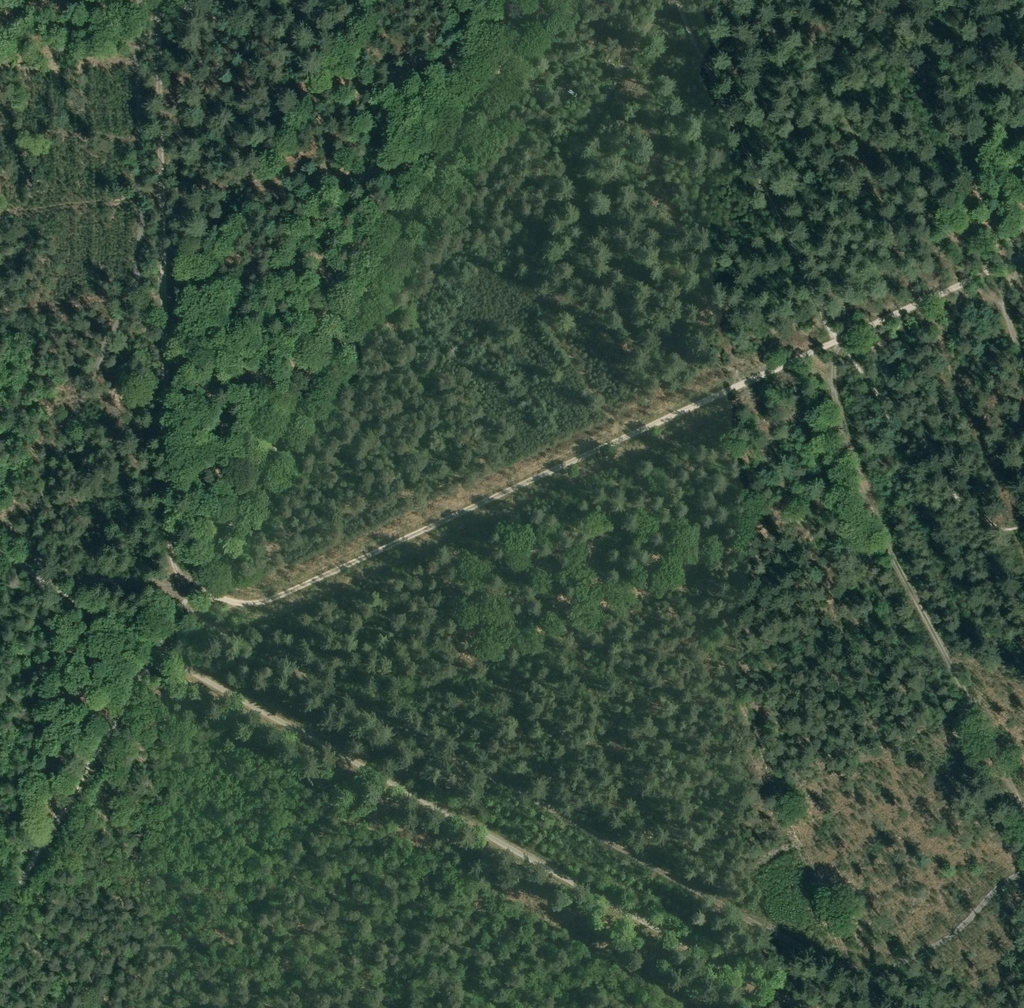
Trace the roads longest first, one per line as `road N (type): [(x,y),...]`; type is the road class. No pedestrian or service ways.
road 1 (track): [(1023,875),(994,892),(952,937),(863,975),(340,692),(186,603),(175,588)]
road 2 (track): [(1023,250),(267,599),(226,601),(195,587)]
road 3 (track): [(674,0),(834,337),(971,527),(1023,525)]
road 4 (track): [(175,588),(157,0)]
road 5 (track): [(137,0),(140,275),(26,536)]
road 6 (track): [(834,337),(841,467),(1023,832)]
road 7 (track): [(621,435),(542,318),(529,254),(541,216),(650,13),(679,0)]
road 8 (track): [(77,586),(29,671),(26,761),(0,840)]

